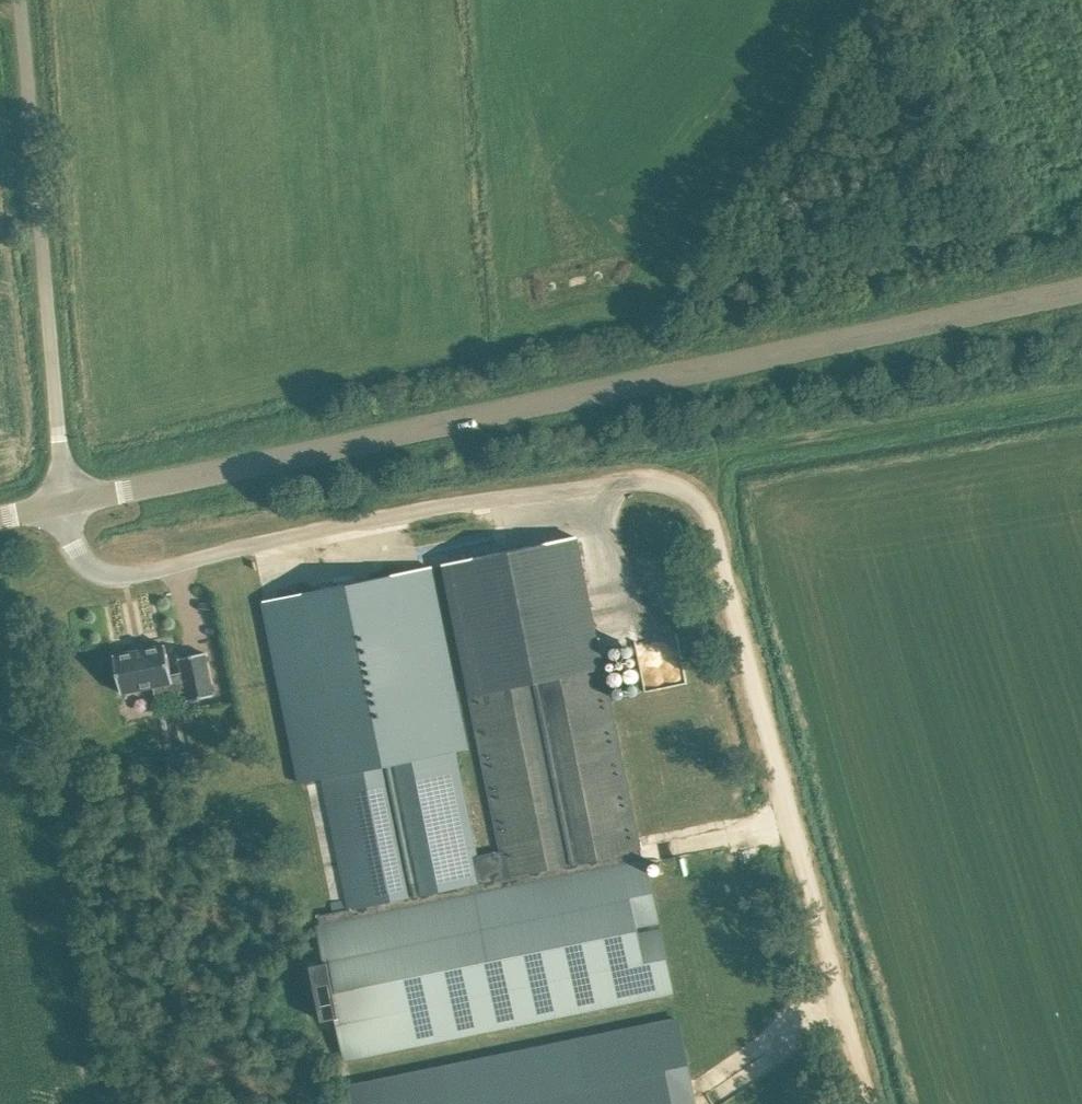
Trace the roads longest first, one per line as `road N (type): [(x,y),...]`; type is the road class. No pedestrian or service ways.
road 1 (unclassified): [(69,506),(1081,291)]
road 2 (unclassified): [(732,572),(718,523),(683,492),(629,484),(383,517),(134,580),(90,572),(72,548),(69,506)]
road 3 (track): [(873,1103),(732,572)]
road 4 (unclassified): [(69,506),(22,0)]

